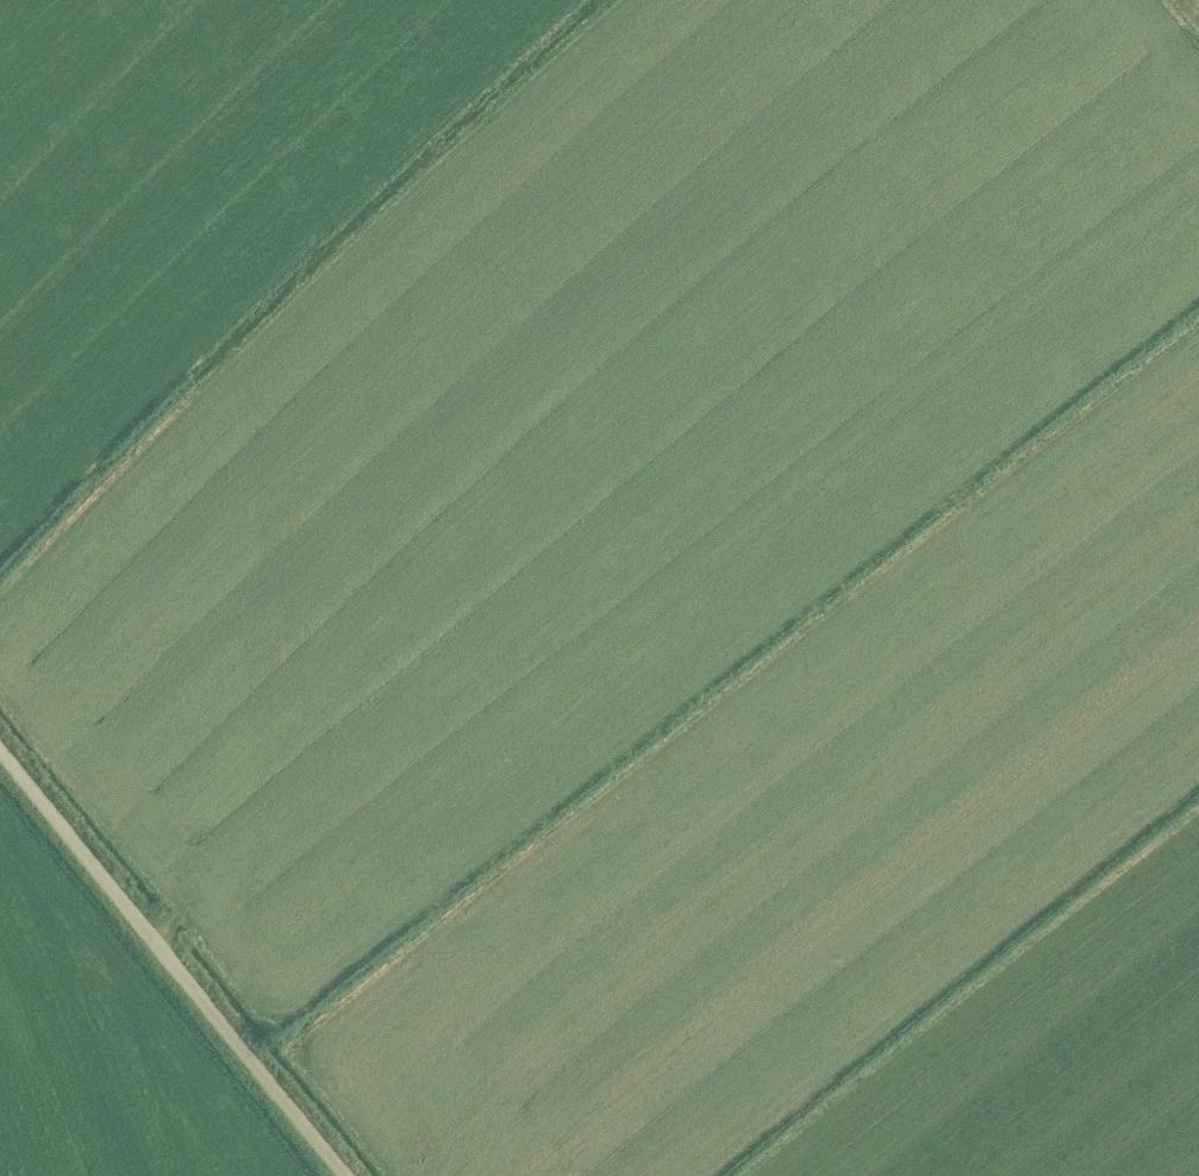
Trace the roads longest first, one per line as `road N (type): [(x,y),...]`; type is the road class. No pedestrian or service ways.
road 1 (unclassified): [(0,734),(365,1175)]

